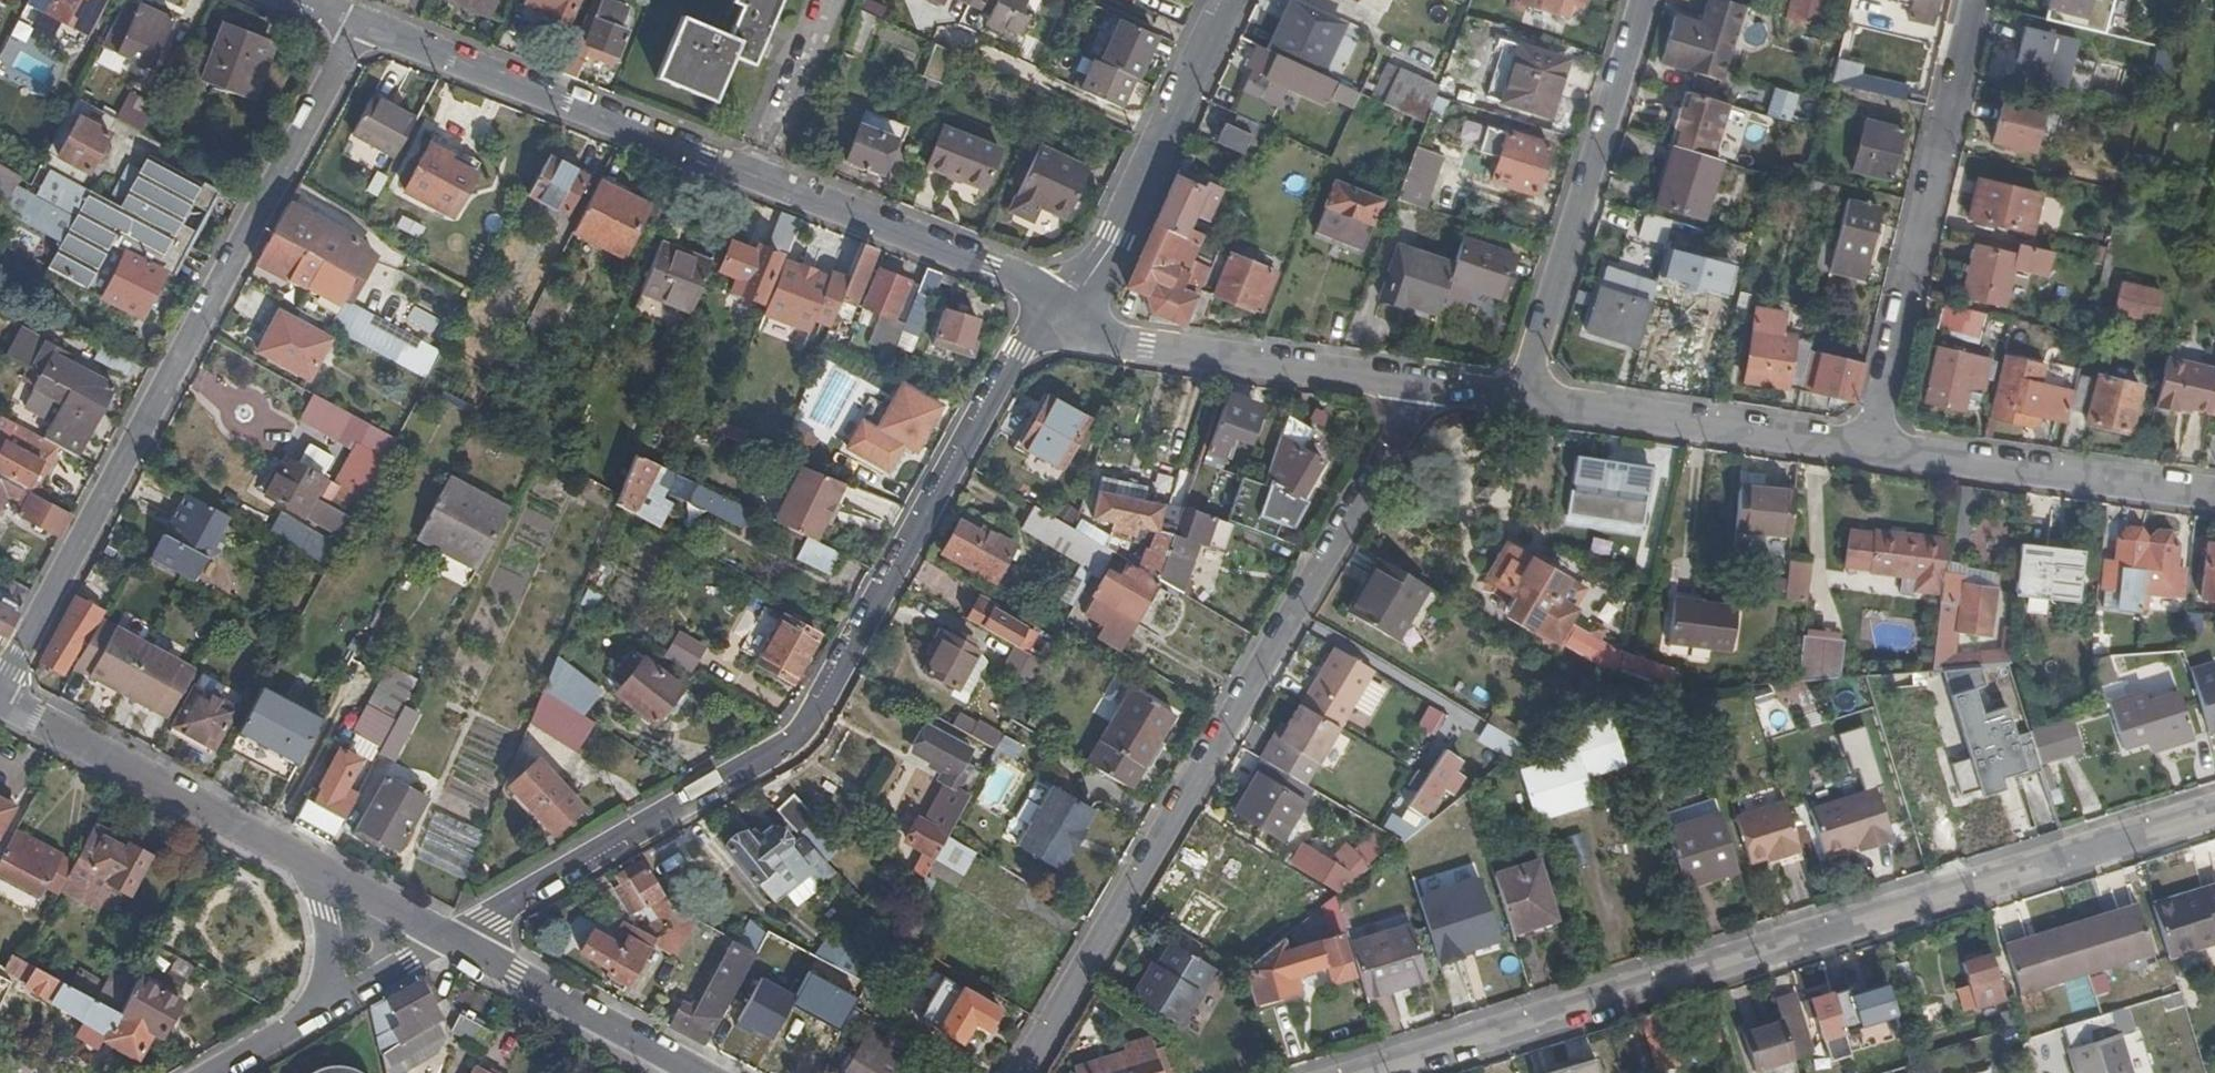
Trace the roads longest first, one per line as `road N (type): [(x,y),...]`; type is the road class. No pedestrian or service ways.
road 1 (tertiary): [(1066,310),(1009,374),(800,730),(450,939)]
road 2 (residential): [(2214,809),(1362,1072)]
road 3 (tertiary): [(1018,1072),(1421,385)]
road 4 (unclassified): [(0,684),(362,22)]
road 5 (residential): [(1969,0),(1875,444)]
road 6 (residential): [(1523,398),(1641,0)]
road 7 (residential): [(390,34),(752,175)]
road 8 (tertiary): [(1421,385),(1144,351),(1066,310)]
road 9 (tertiary): [(318,873),(0,698)]
road 10 (residential): [(1875,444),(1523,398)]
road 11 (tertiary): [(1235,0),(1114,238),(1066,310)]
road 12 (residential): [(2214,491),(1875,444)]
road 13 (residential): [(752,175),(990,270),(1066,310)]
road 14 (tertiary): [(698,1072),(450,939)]
road 15 (residential): [(826,0),(752,175)]
road 16 (residential): [(319,1010),(450,939)]
road 17 (tertiary): [(450,939),(318,873)]
road 18 (residential): [(318,873),(325,913),(319,1010)]
road 19 (residential): [(208,1072),(319,1010)]

